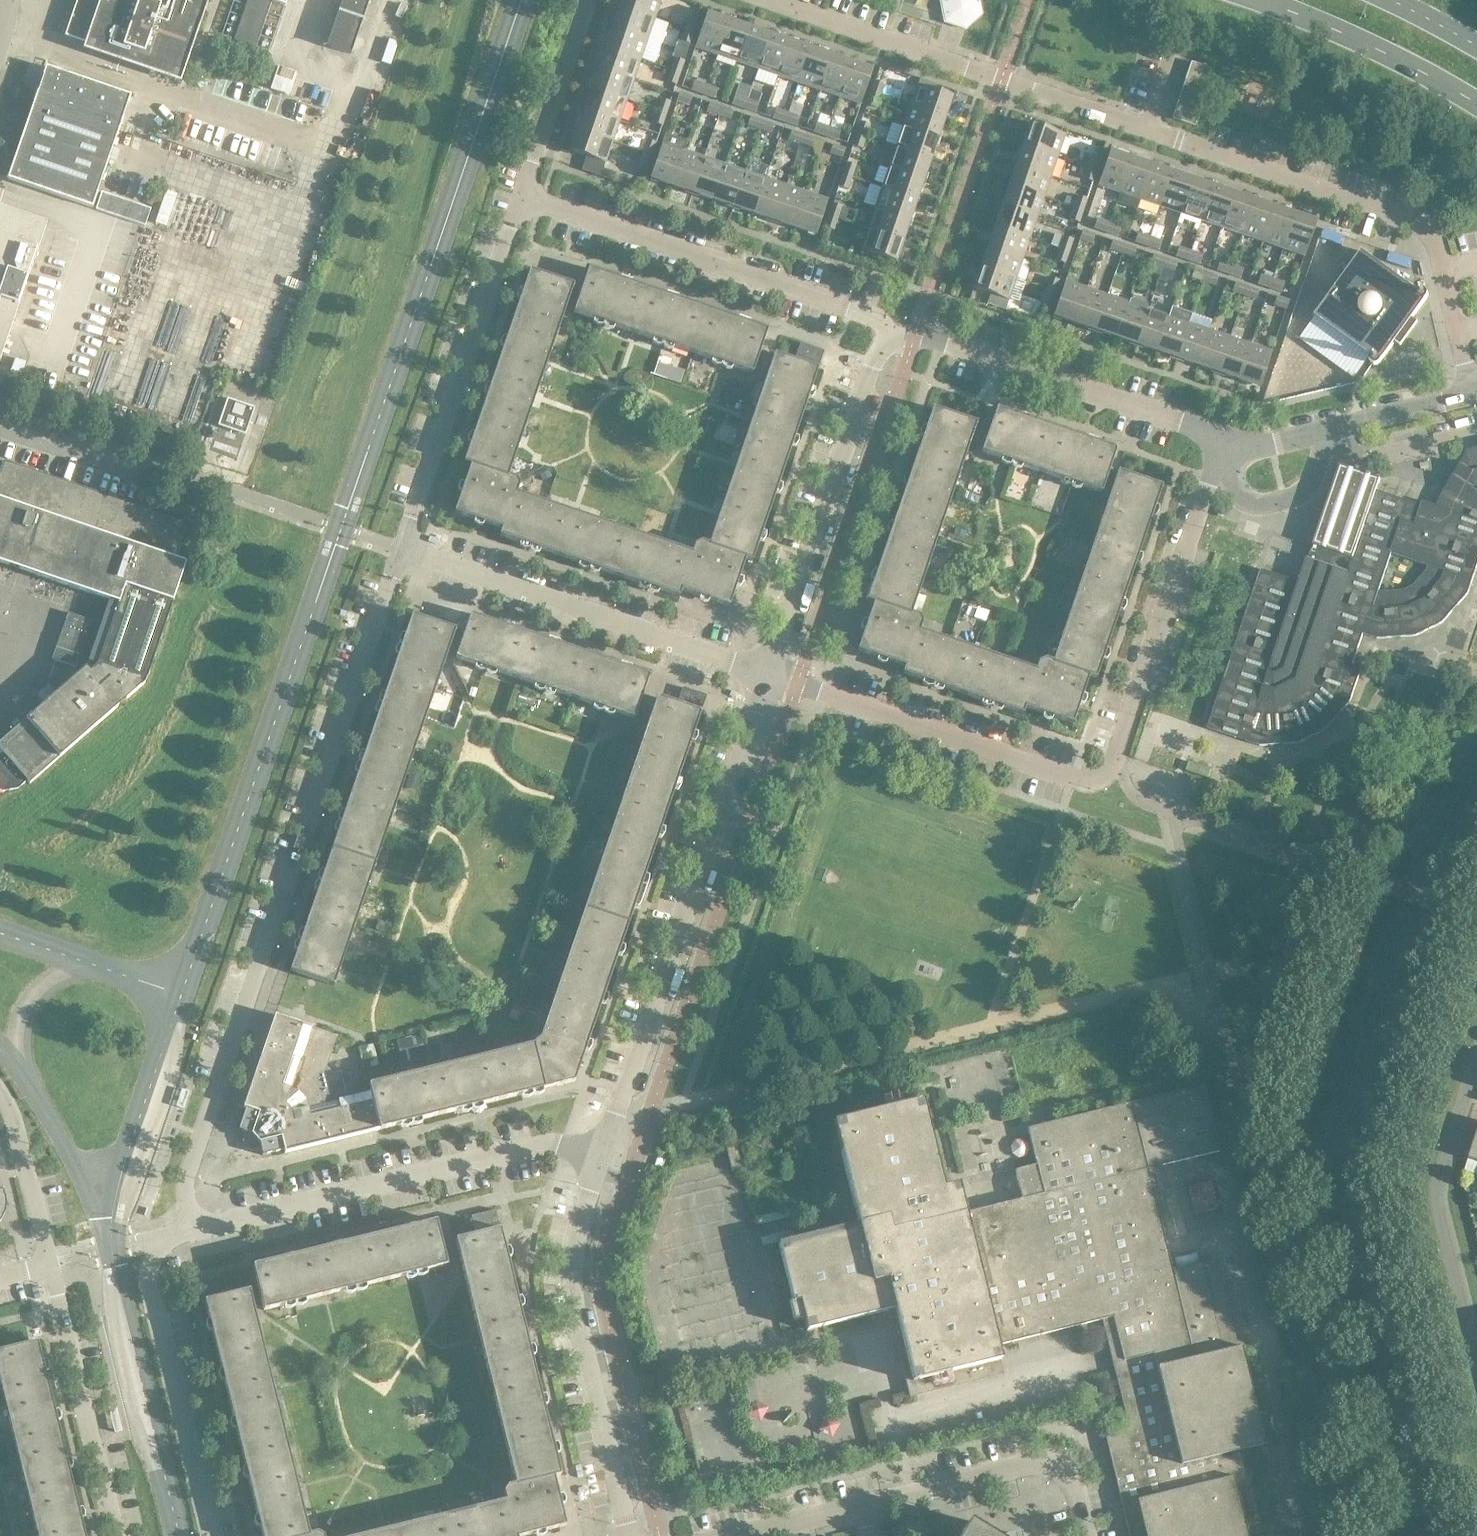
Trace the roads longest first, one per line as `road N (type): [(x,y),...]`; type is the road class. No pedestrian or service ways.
road 1 (unclassified): [(1471,393),(1440,261),(1423,223),(773,0)]
road 2 (unclassified): [(403,554),(170,1235)]
road 3 (residential): [(763,671),(1089,778),(1108,770),(1210,477),(1227,452)]
road 4 (unclassified): [(599,1154),(763,671)]
road 5 (unclassified): [(170,1235),(508,1154),(564,1147),(599,1154)]
road 6 (unclassified): [(740,1535),(1045,1460),(1072,1479),(1087,1535)]
road 7 (unclassified): [(627,1535),(568,1284),(599,1154)]
road 8 (unclassified): [(885,318),(523,199)]
road 9 (unclassified): [(763,671),(403,554)]
road 10 (unclassified): [(523,199),(403,554)]
road 11 (unclassified): [(763,671),(885,318)]
road 12 (unclassified): [(885,318),(1201,430),(1227,452)]
road 13 (unclassified): [(170,1235),(164,1291),(219,1535)]
road 14 (unclassified): [(113,1535),(52,1264)]
road 15 (unclassified): [(1227,452),(1471,393)]
road 16 (secondary): [(1260,0),(1362,41),(1476,104)]
road 17 (unclassified): [(588,0),(523,199)]
road 18 (unclassified): [(52,1264),(19,1125),(0,1095)]

